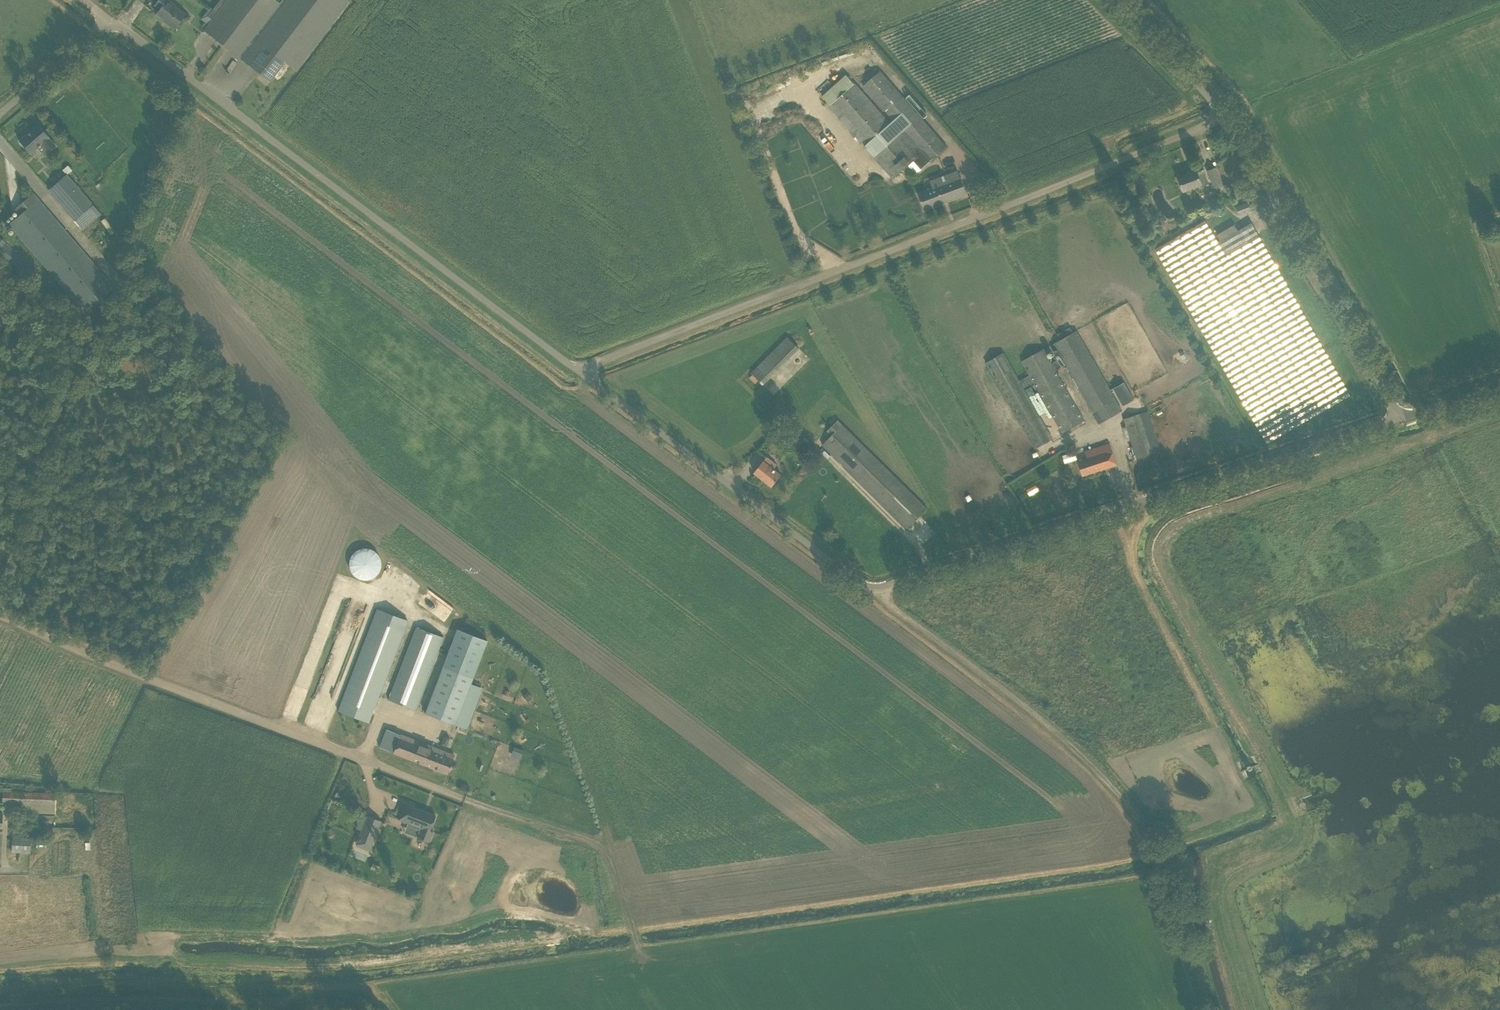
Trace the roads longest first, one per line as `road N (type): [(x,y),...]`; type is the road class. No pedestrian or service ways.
road 1 (unclassified): [(870,591),(105,15)]
road 2 (track): [(643,957),(607,851),(594,843),(421,786),(0,617)]
road 3 (track): [(583,378),(1228,120)]
road 4 (unclassified): [(870,591),(1399,414)]
road 5 (track): [(1214,1009),(1173,886),(1125,805),(1060,737),(870,591)]
road 6 (unclassified): [(1399,414),(1217,104),(1126,0)]
road 7 (unclassified): [(0,105),(105,15)]

